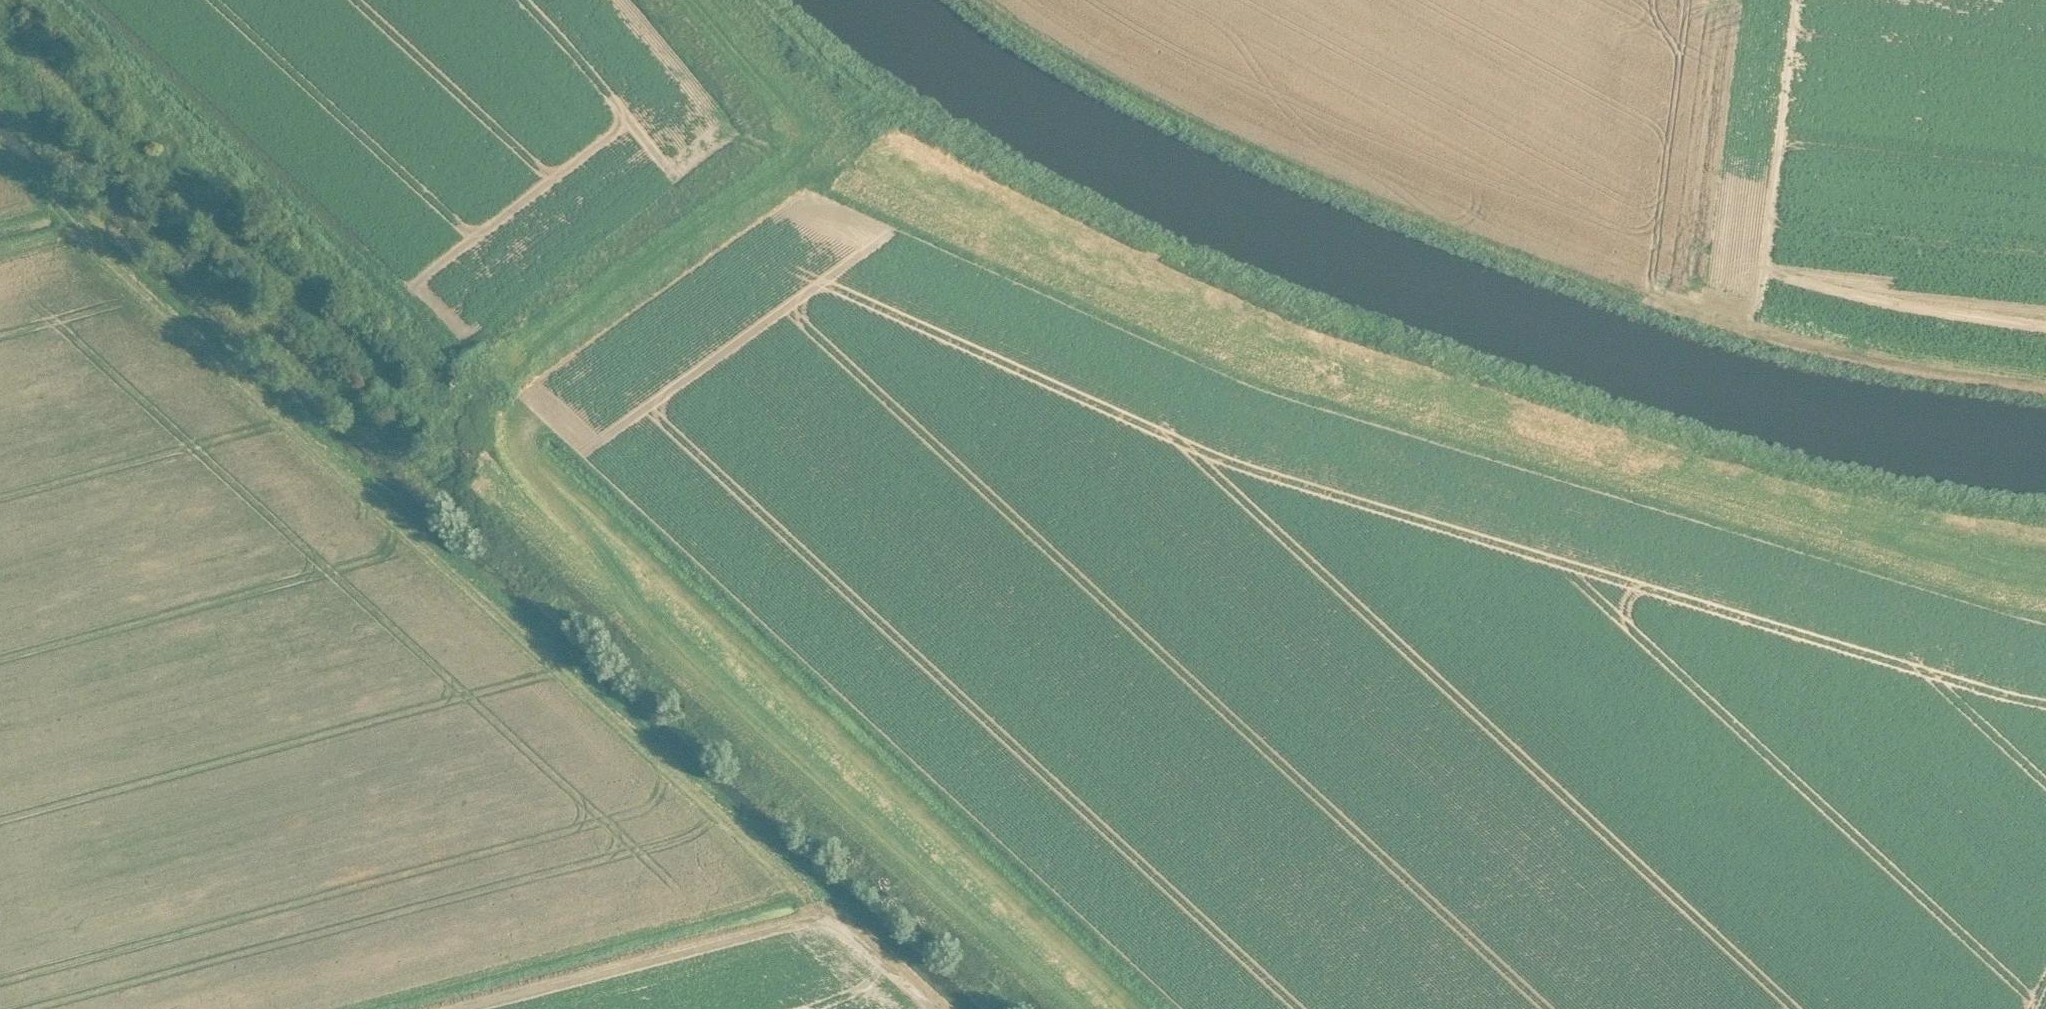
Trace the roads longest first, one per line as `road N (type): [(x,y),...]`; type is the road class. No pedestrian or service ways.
road 1 (track): [(1070,1008),(527,519),(451,433),(0,30)]
road 2 (track): [(443,426),(659,251),(815,139),(688,0)]

